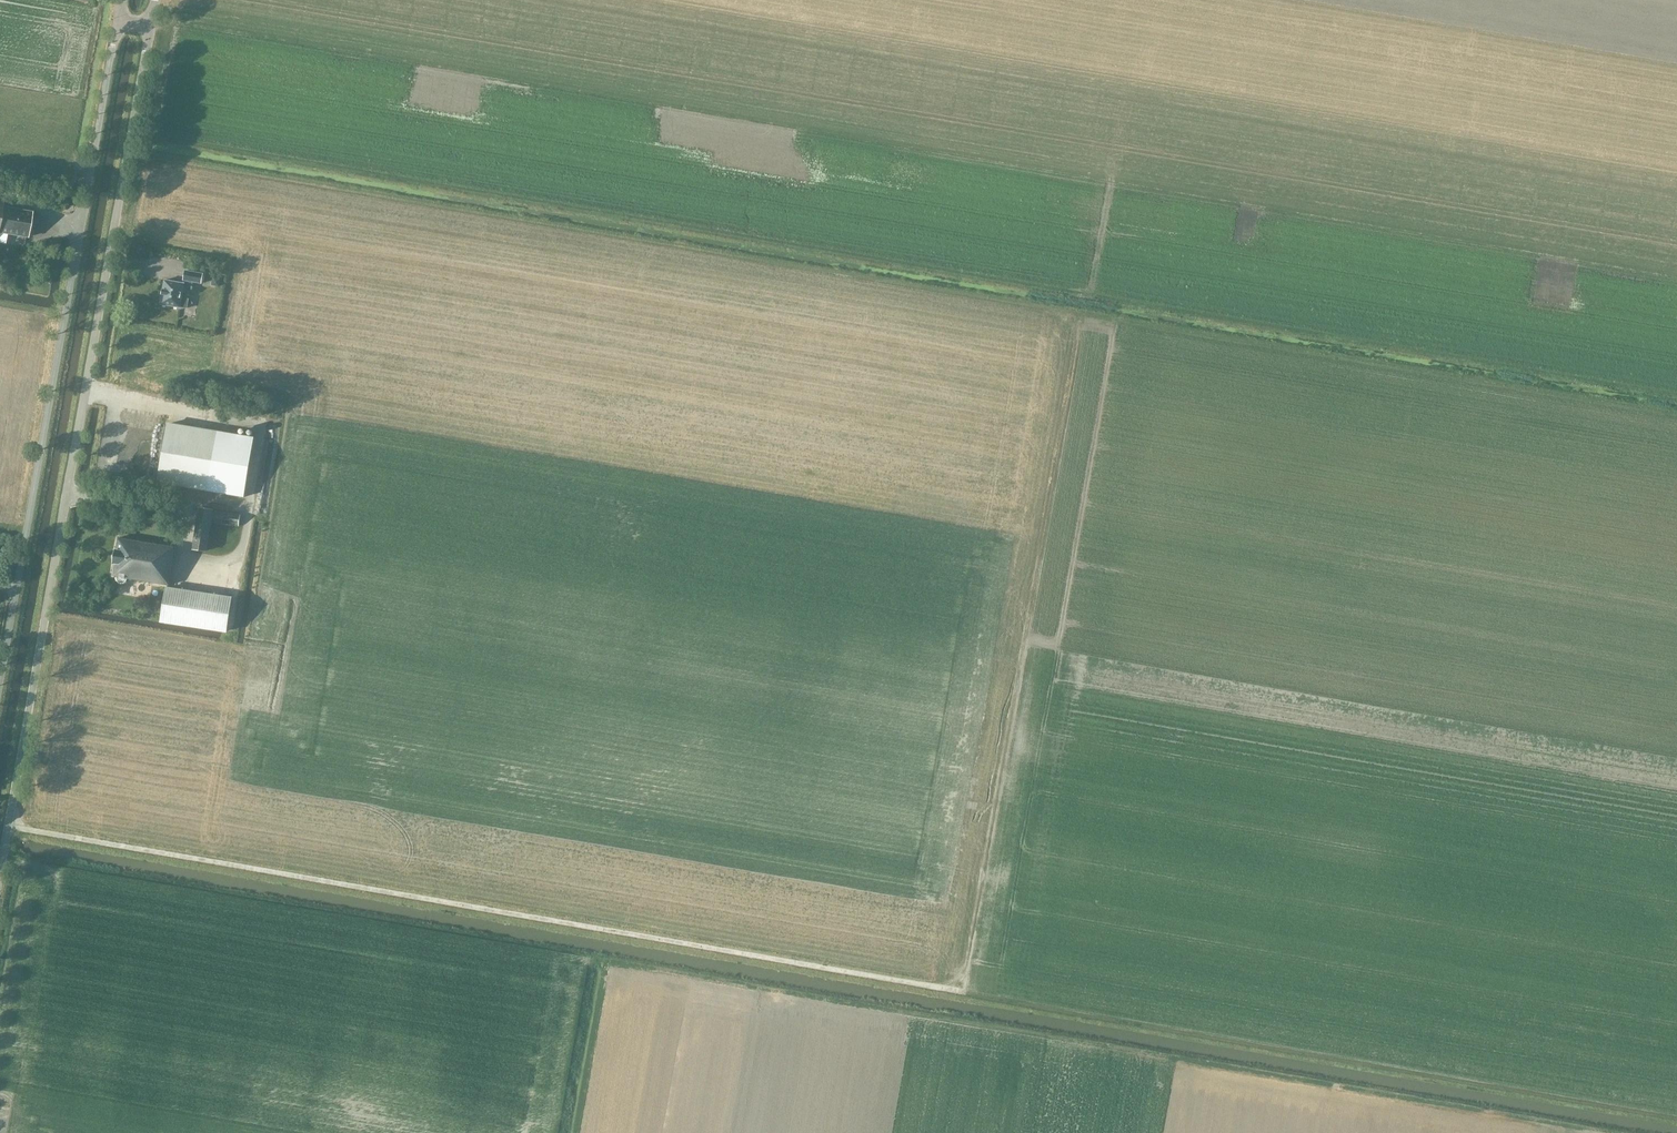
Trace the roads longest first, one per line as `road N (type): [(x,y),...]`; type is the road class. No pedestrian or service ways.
road 1 (unclassified): [(2,856),(150,27)]
road 2 (unclassified): [(116,22),(0,687)]

